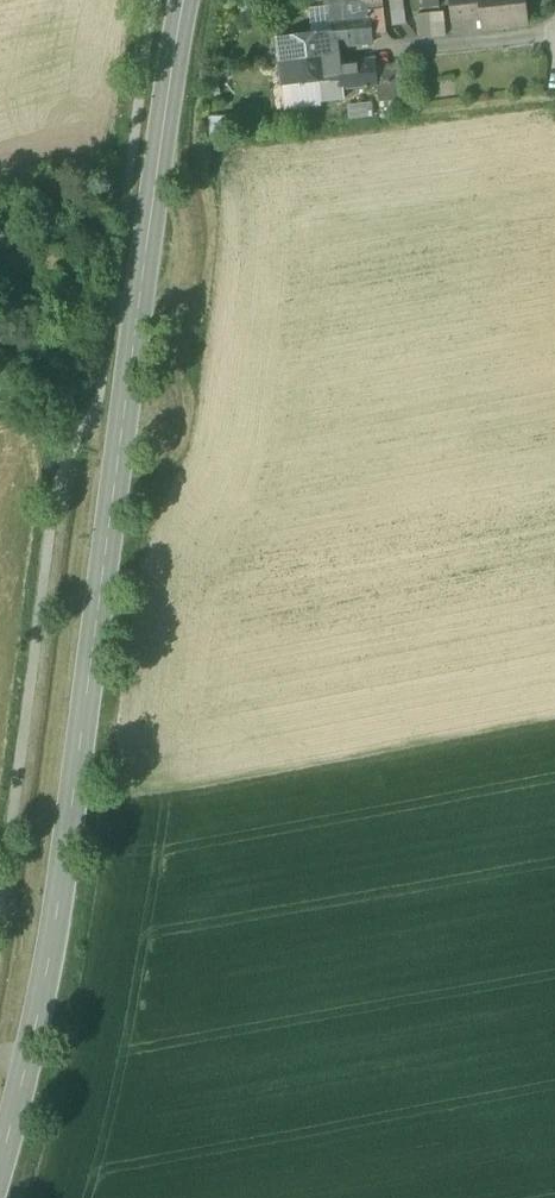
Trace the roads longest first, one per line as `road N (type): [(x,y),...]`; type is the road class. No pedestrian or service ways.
road 1 (secondary): [(184,0),(61,891),(31,1052),(0,1163)]

